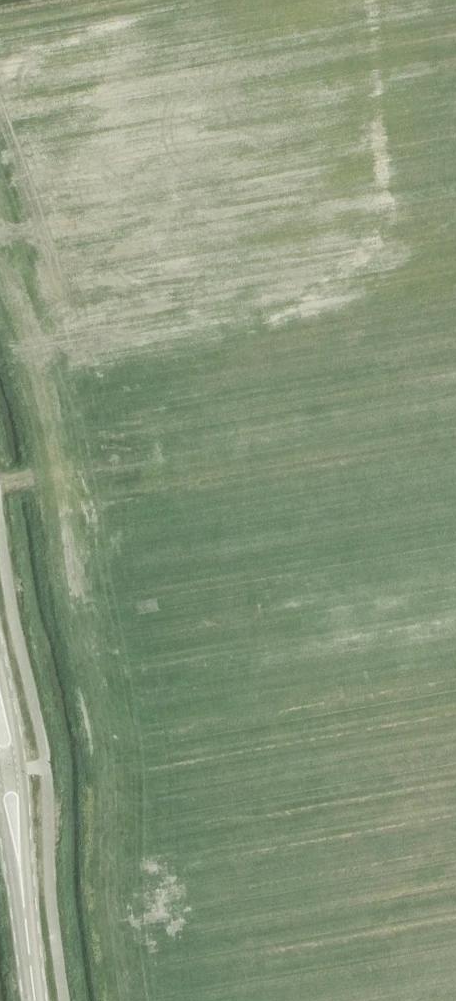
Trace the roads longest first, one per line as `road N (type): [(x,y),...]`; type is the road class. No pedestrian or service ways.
road 1 (secondary): [(40,1000),(8,771)]

